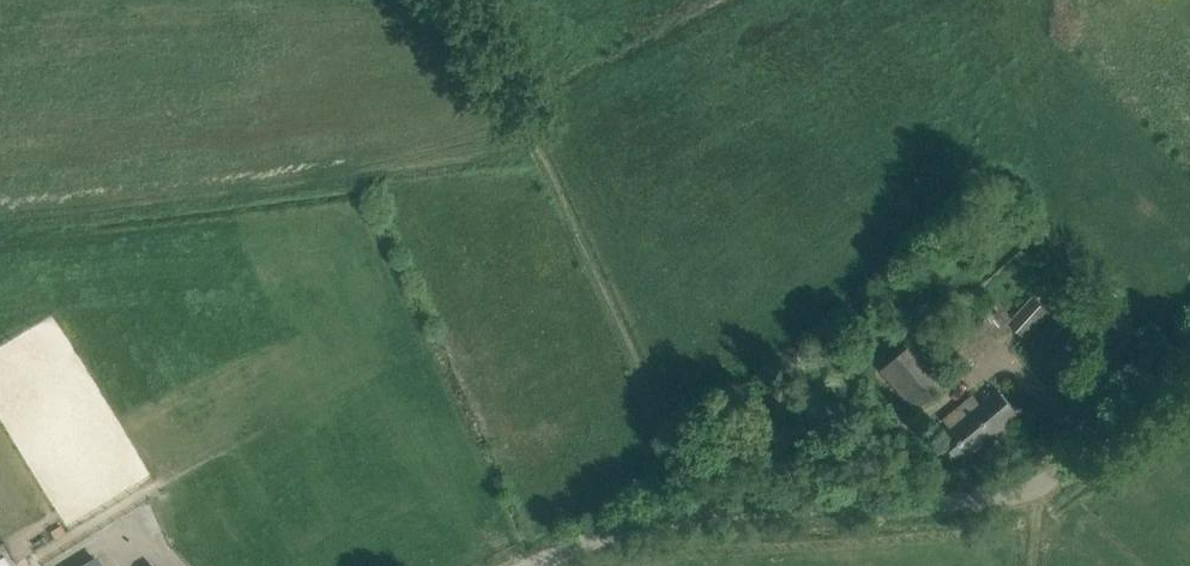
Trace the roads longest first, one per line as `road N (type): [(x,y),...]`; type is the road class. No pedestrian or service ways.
road 1 (unclassified): [(533,565),(571,546),(700,510),(966,503),(1043,483),(1189,378)]
road 2 (track): [(700,510),(454,0)]

